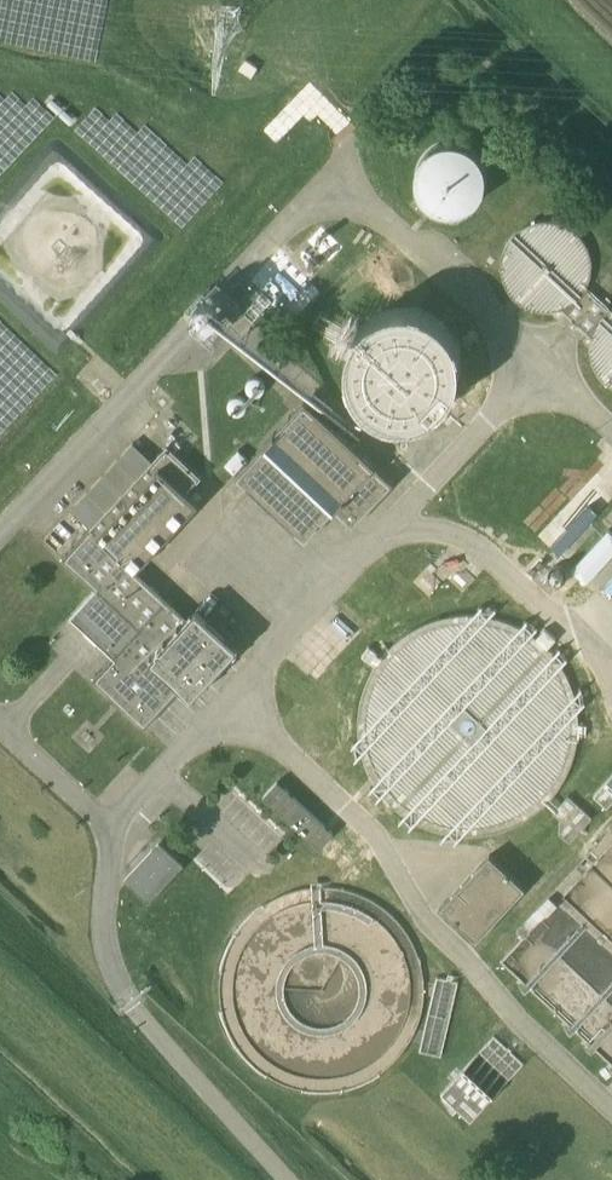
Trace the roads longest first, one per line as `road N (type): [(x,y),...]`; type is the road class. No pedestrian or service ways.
road 1 (track): [(125,1179),(0,1067)]

